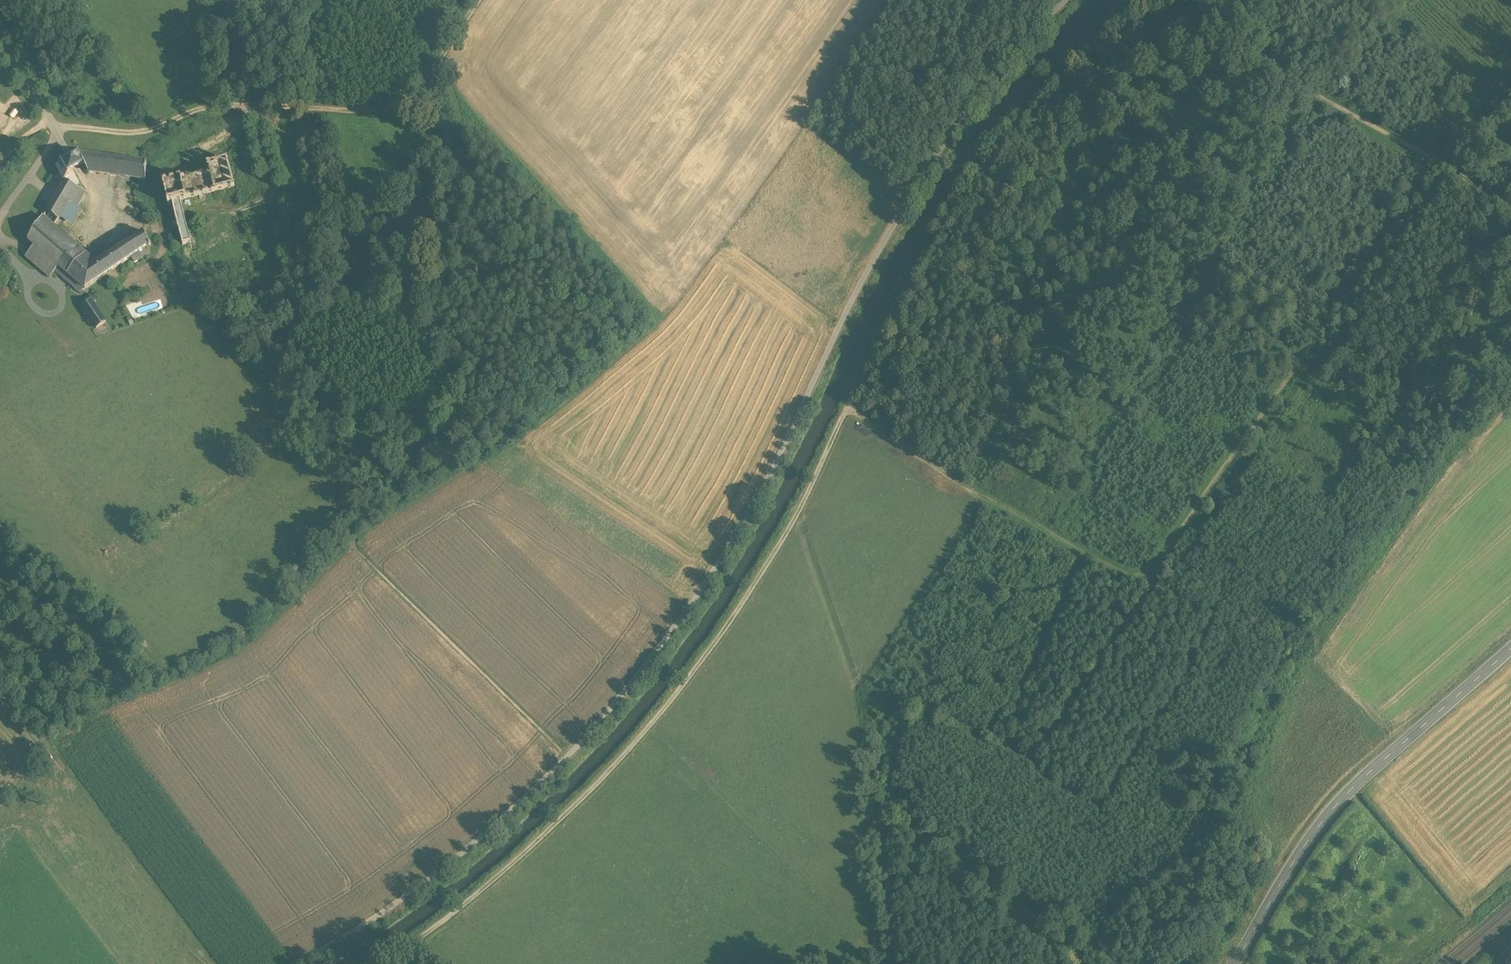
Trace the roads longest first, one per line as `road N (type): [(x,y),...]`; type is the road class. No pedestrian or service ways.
road 1 (track): [(297,963),(463,852),(569,755),(671,635),(757,502),(864,277),(953,126),(1013,49),(1068,0)]
road 2 (track): [(1510,396),(1452,453),(1299,671),(1250,788),(1246,819)]
road 3 (secondary): [(1233,963),(1330,811),(1510,647)]
road 4 (track): [(846,411),(991,503),(1146,584)]
road 5 (track): [(52,126),(137,131),(211,104),(253,105)]
road 6 (track): [(253,105),(365,108),(422,75)]
road 7 (track): [(0,245),(35,313),(55,314),(57,288),(31,280)]

